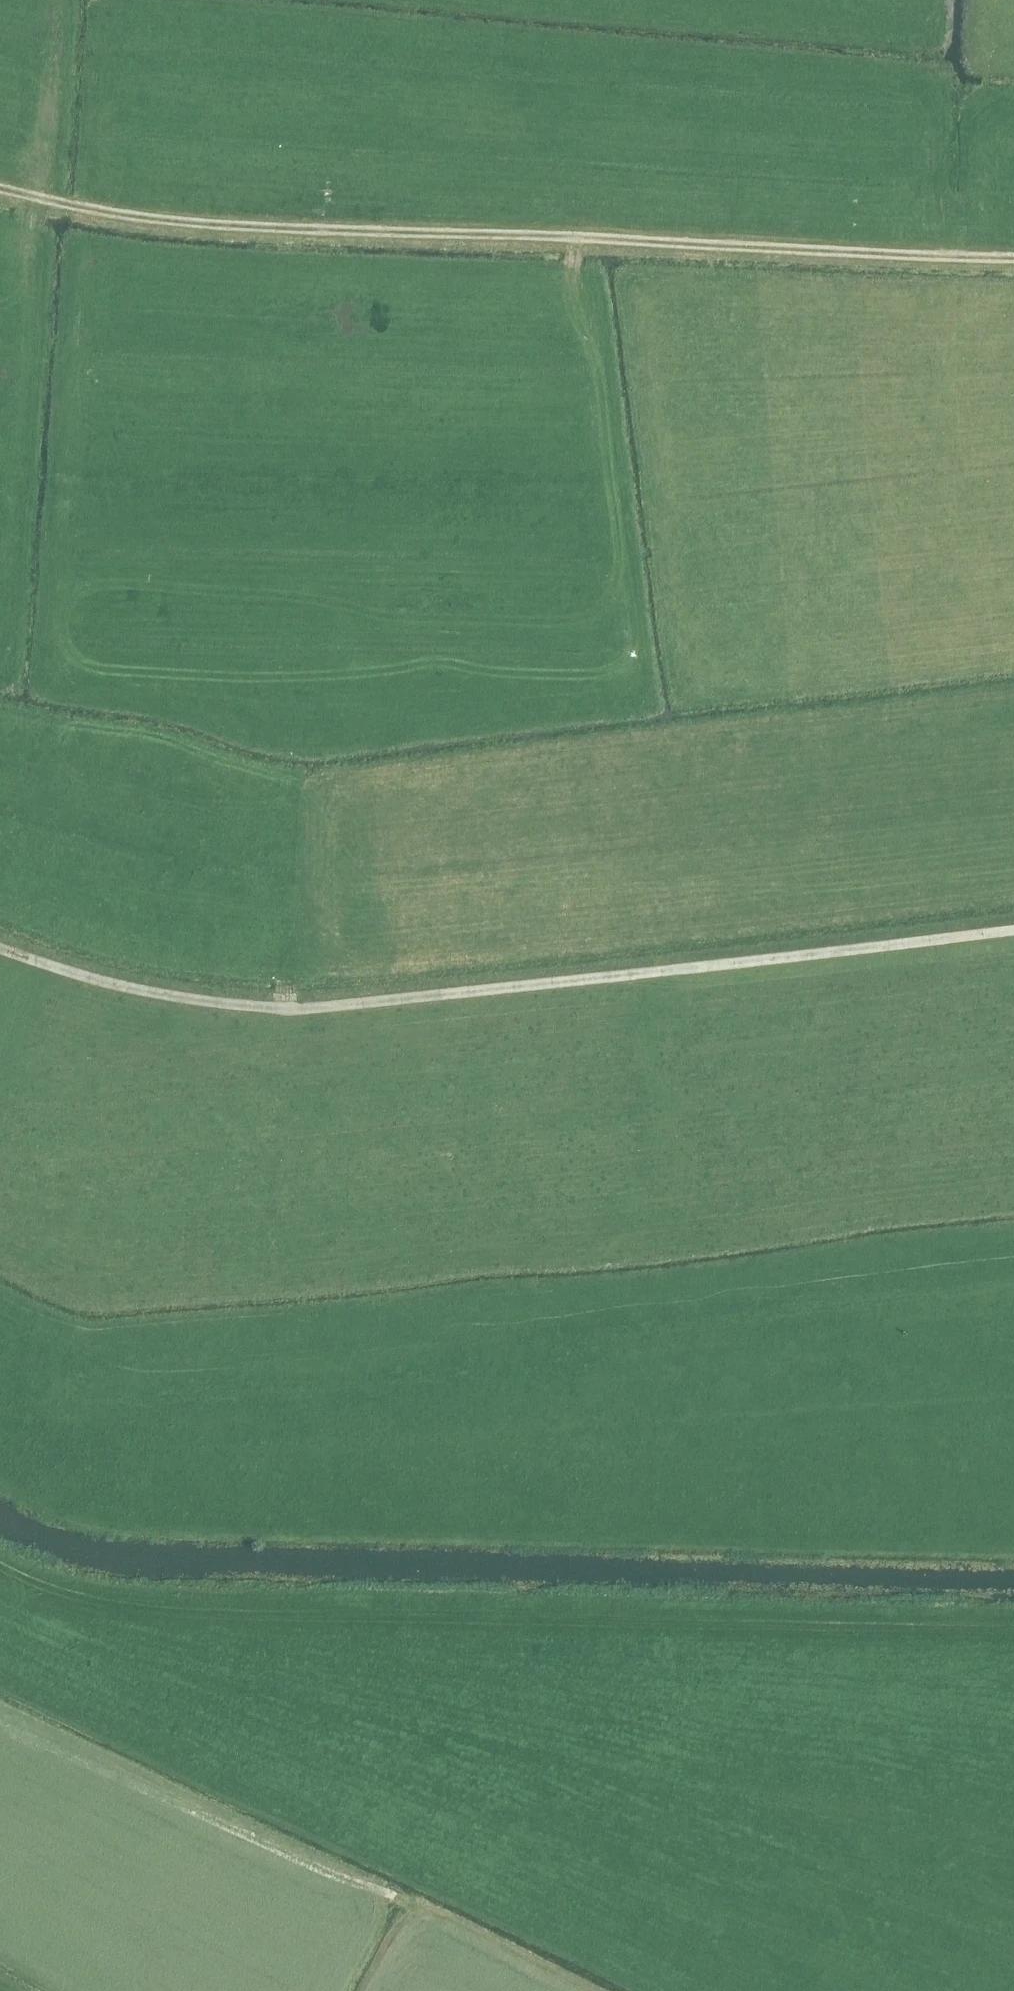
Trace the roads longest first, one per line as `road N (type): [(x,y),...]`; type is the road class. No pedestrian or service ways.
road 1 (track): [(1013,1621),(354,1616),(90,1602),(0,1559)]
road 2 (track): [(285,1008),(1013,928)]
road 3 (track): [(593,1990),(400,1897),(0,1723)]
road 4 (track): [(0,948),(141,992),(285,1008),(286,980)]

